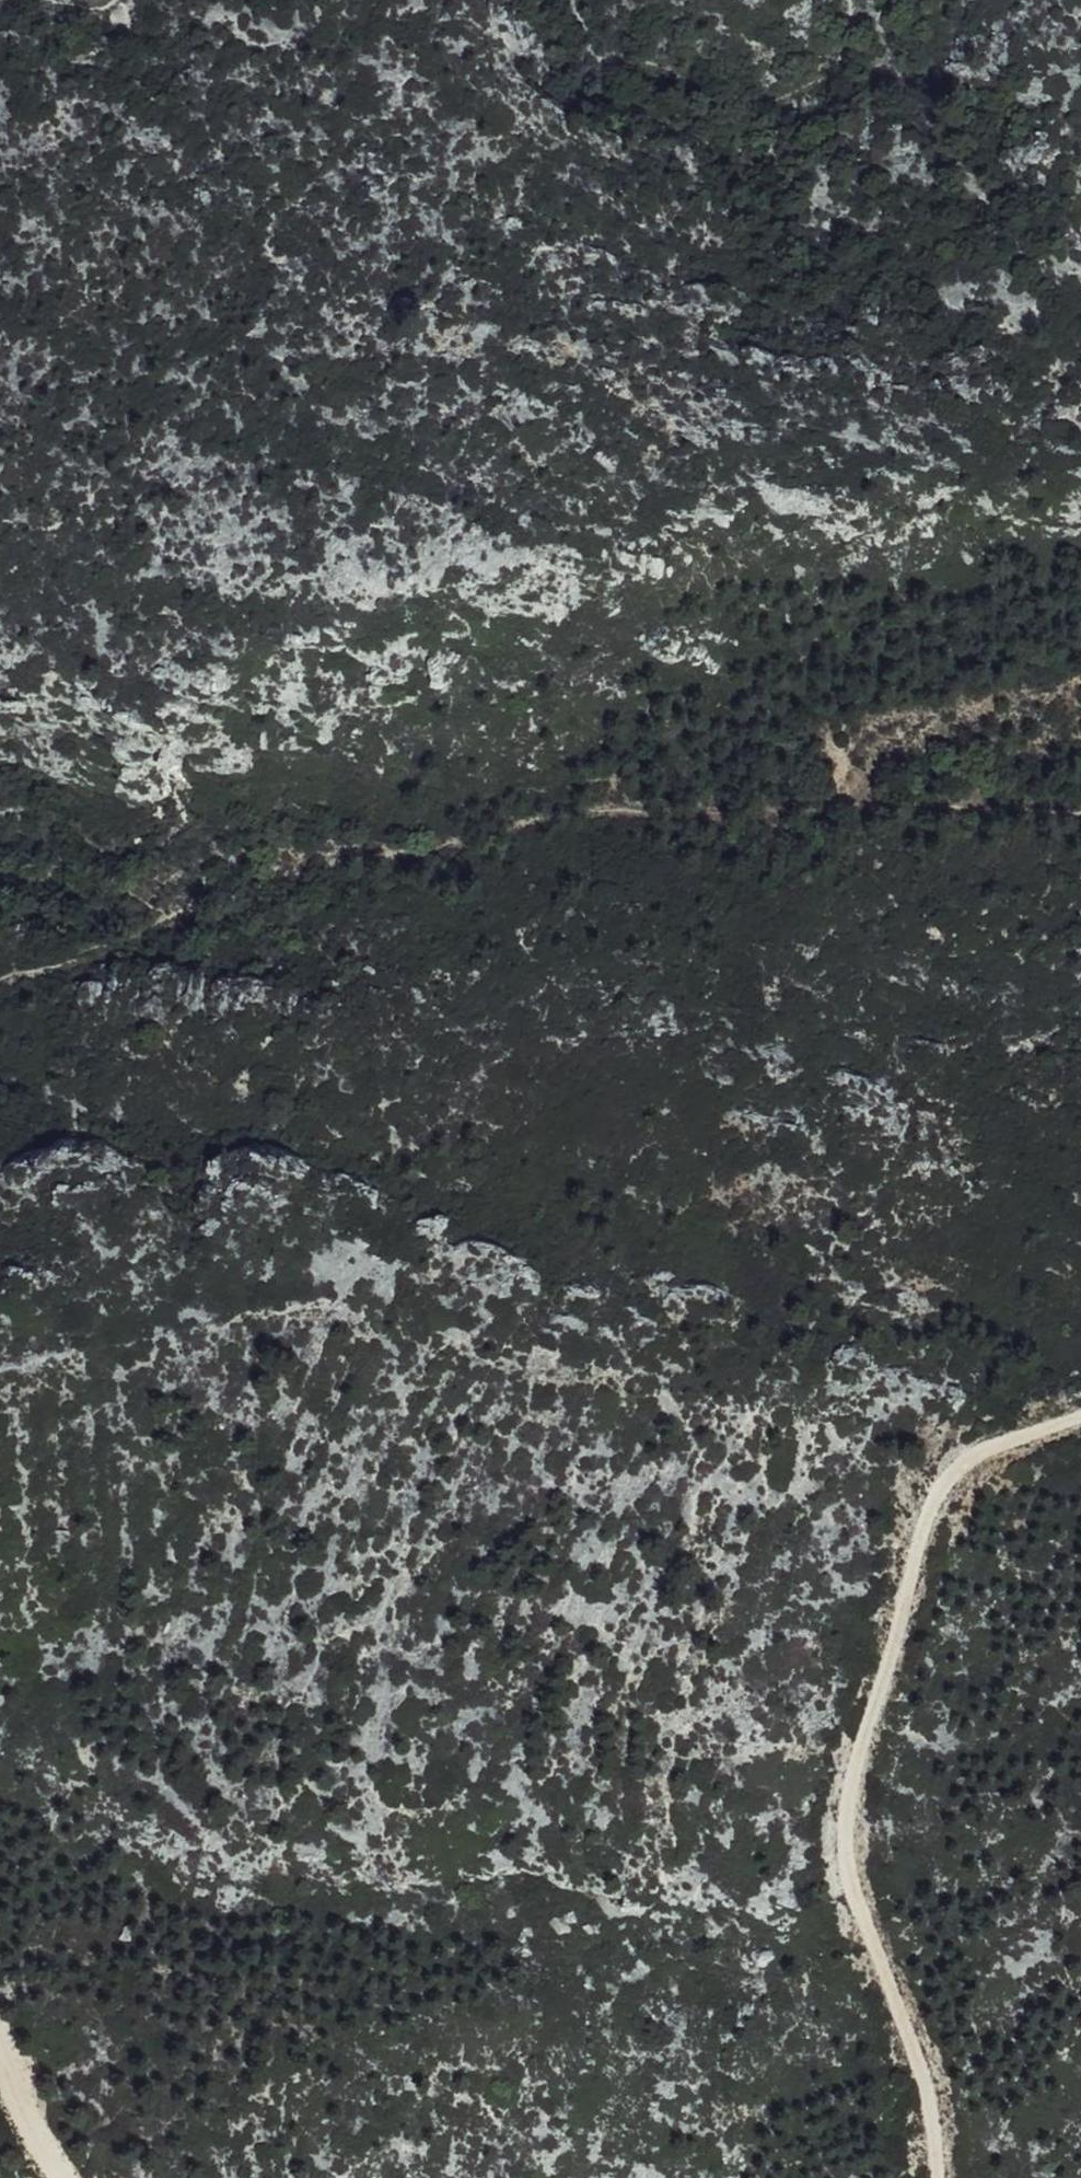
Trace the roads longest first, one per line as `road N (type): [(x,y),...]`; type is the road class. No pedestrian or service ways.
road 1 (track): [(937,2177),(851,1877),(948,1505),(1002,1452),(1080,1418)]
road 2 (track): [(0,2049),(63,2177)]

